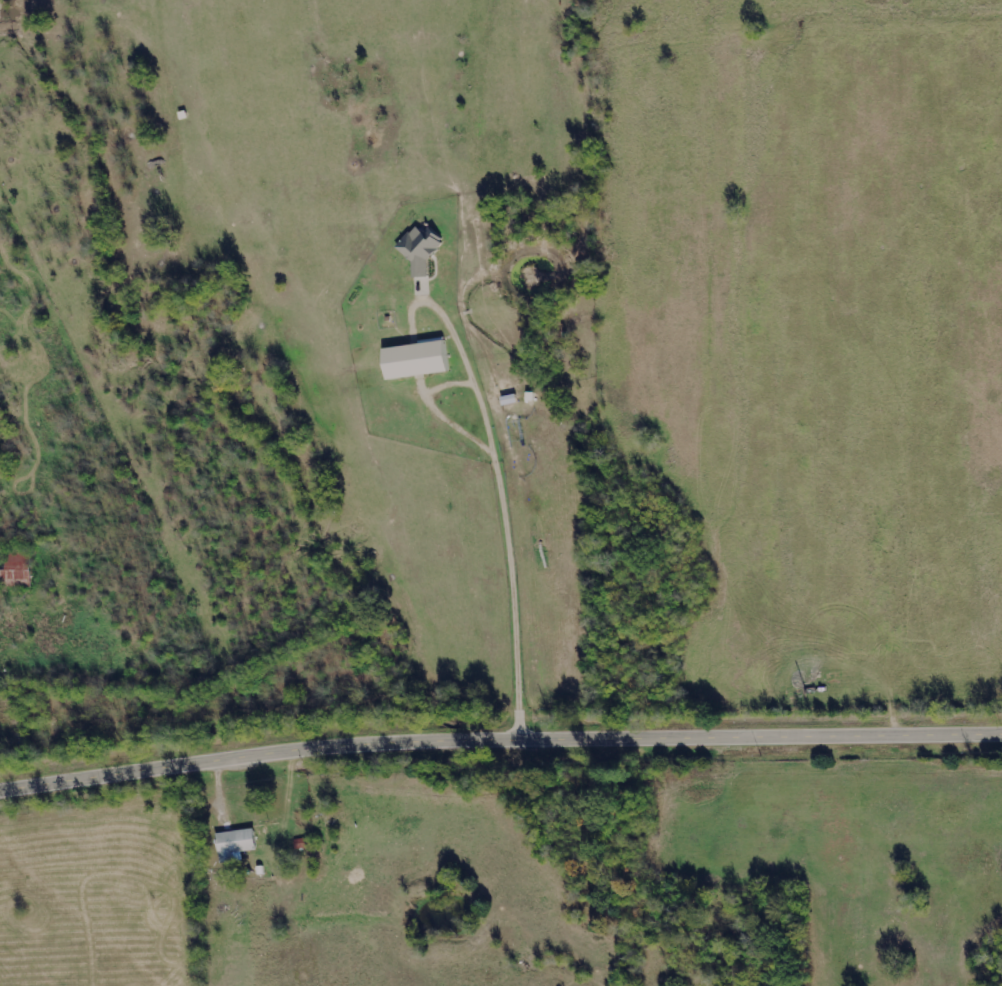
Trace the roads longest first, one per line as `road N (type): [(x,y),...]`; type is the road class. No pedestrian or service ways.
road 1 (secondary): [(0,793),(278,755),(460,741),(1001,735)]

